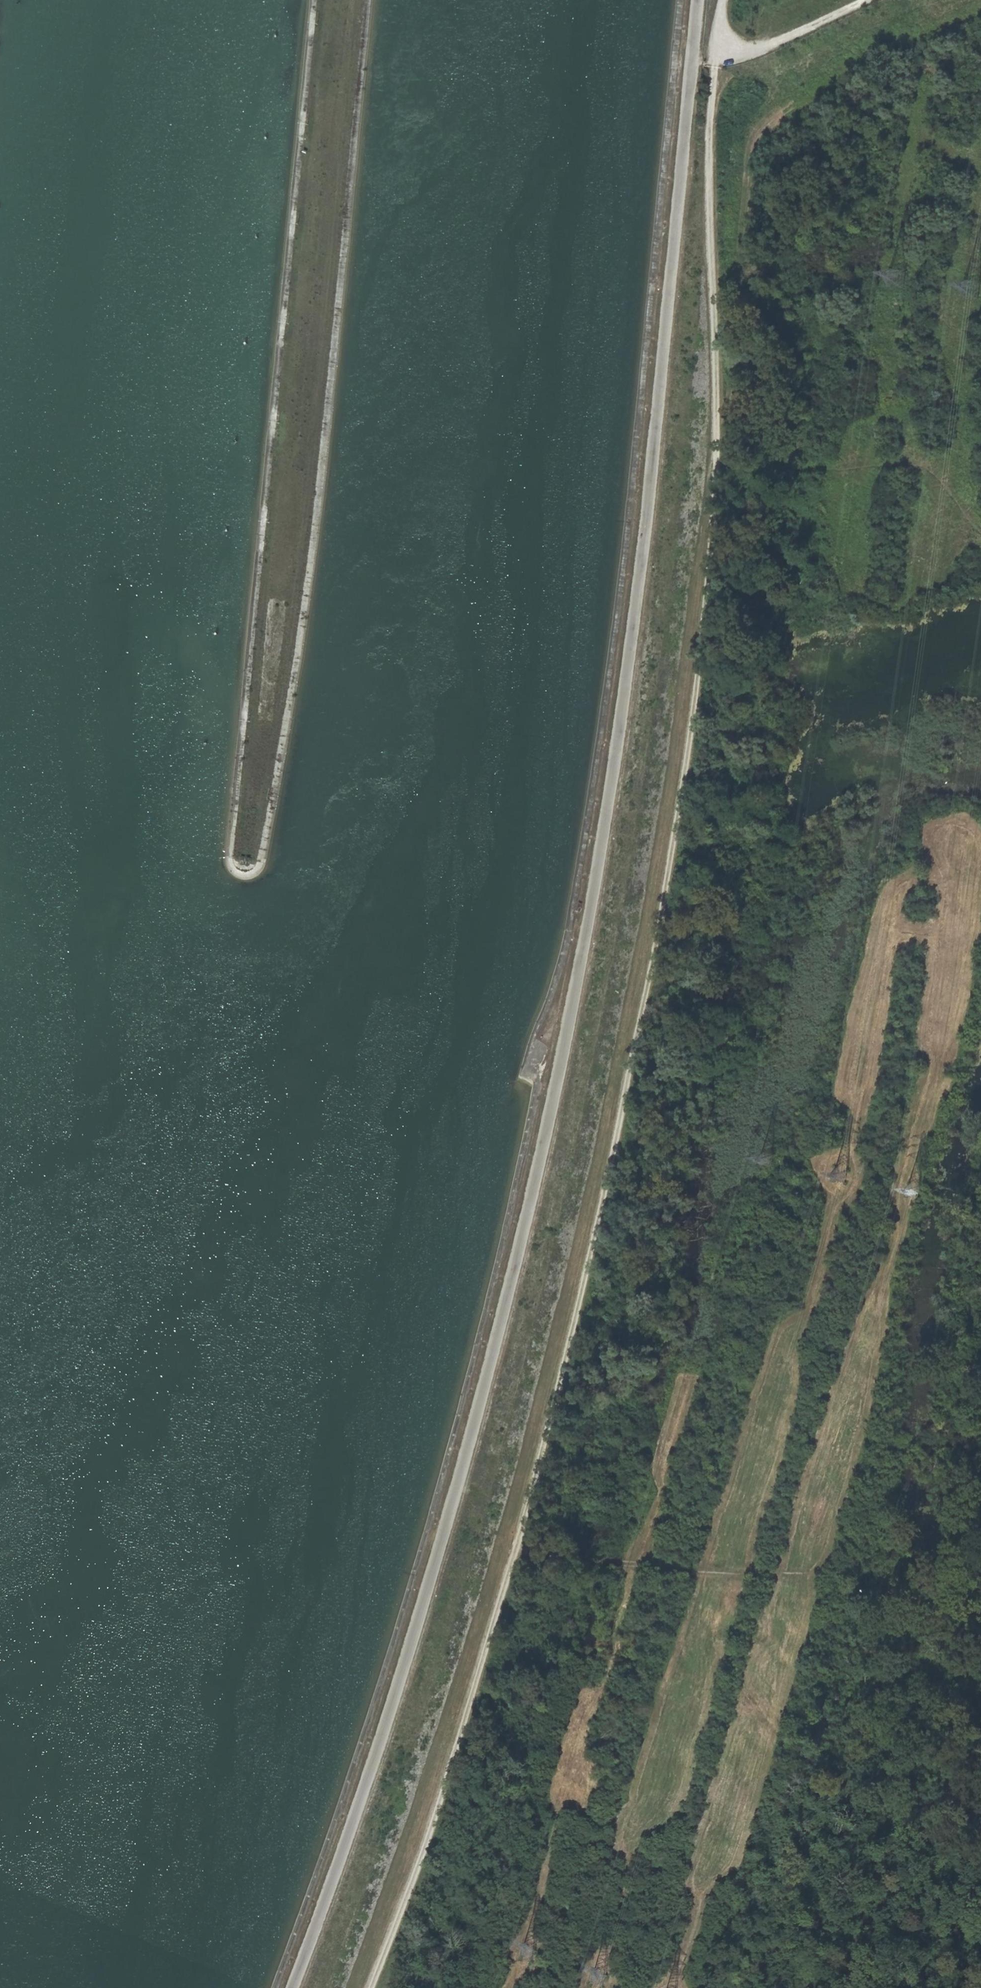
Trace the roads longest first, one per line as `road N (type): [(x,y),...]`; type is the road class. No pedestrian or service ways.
road 1 (track): [(374,1987),(428,1841),(515,1545),(593,1232),(662,895),(688,744),(707,545),(716,413),(709,131),(723,0)]
road 2 (track): [(719,39),(726,50),(766,50),(873,0)]

